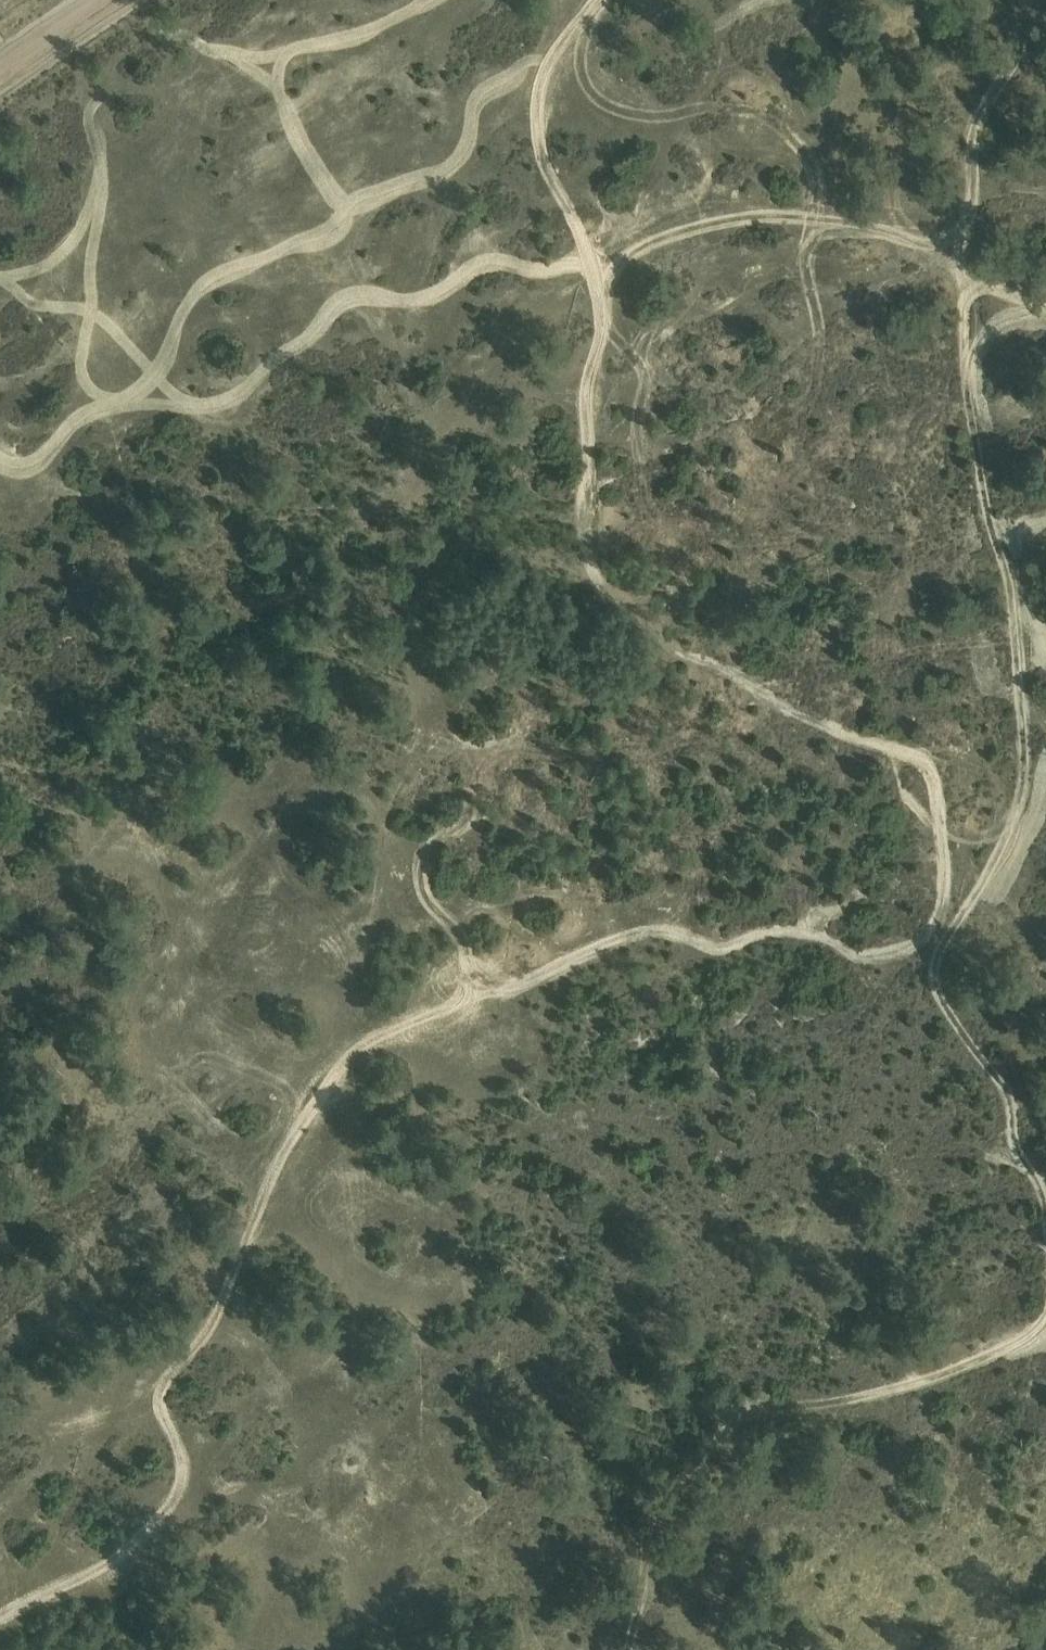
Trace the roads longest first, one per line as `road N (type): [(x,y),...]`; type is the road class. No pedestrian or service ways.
road 1 (track): [(101,0),(0,68)]

